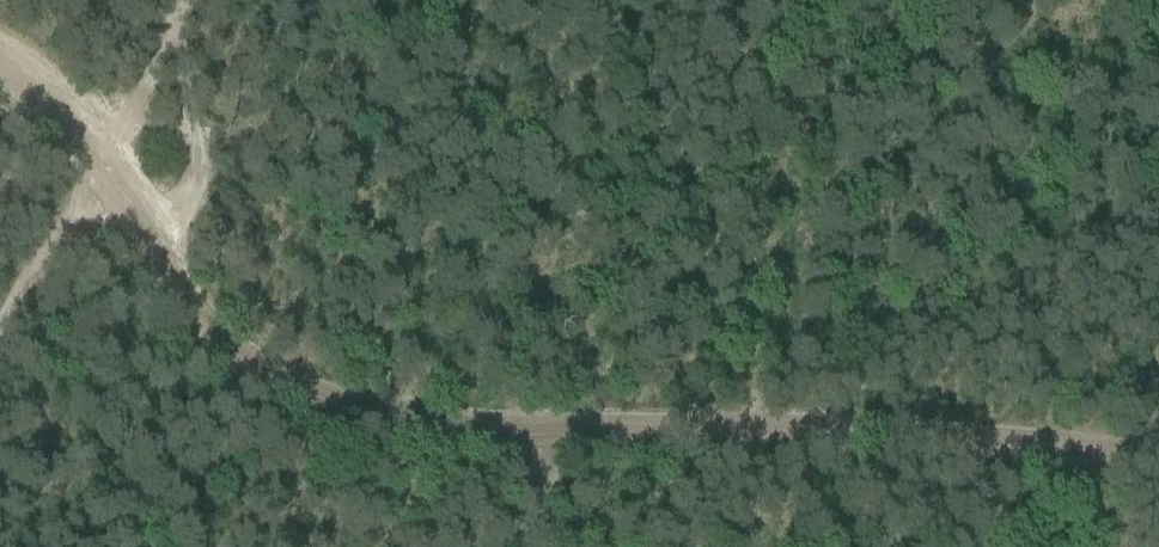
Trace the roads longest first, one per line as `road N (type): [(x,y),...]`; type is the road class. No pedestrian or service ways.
road 1 (track): [(971,442),(408,423),(241,365),(157,248),(104,148),(0,57)]
road 2 (track): [(980,546),(971,442),(1158,448)]
road 3 (track): [(0,343),(104,148)]

